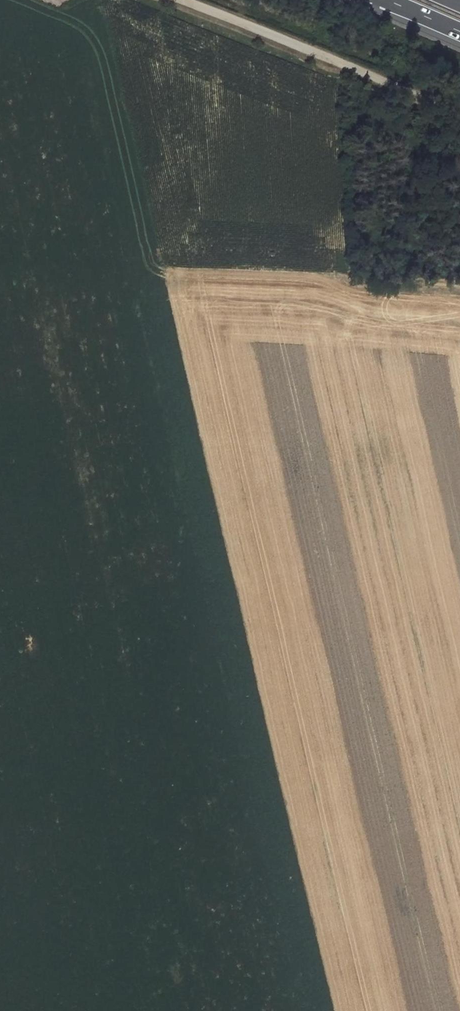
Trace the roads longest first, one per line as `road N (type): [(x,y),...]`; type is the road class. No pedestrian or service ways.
road 1 (track): [(459,111),(185,0)]

